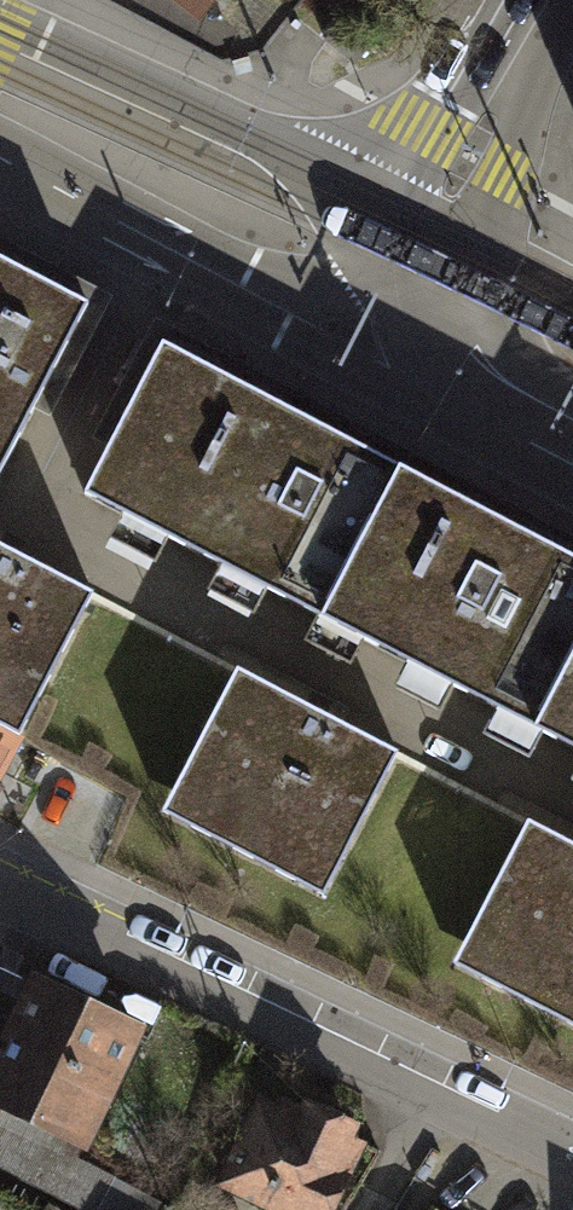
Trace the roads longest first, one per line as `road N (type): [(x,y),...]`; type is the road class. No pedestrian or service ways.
road 1 (residential): [(572,1167),(0,896)]
road 2 (secondary): [(383,312),(348,242),(269,158),(0,30)]
road 3 (secondary): [(0,163),(273,301),(383,312)]
road 4 (tertiary): [(383,312),(543,0)]
road 5 (secondary): [(383,312),(471,403),(572,459)]

